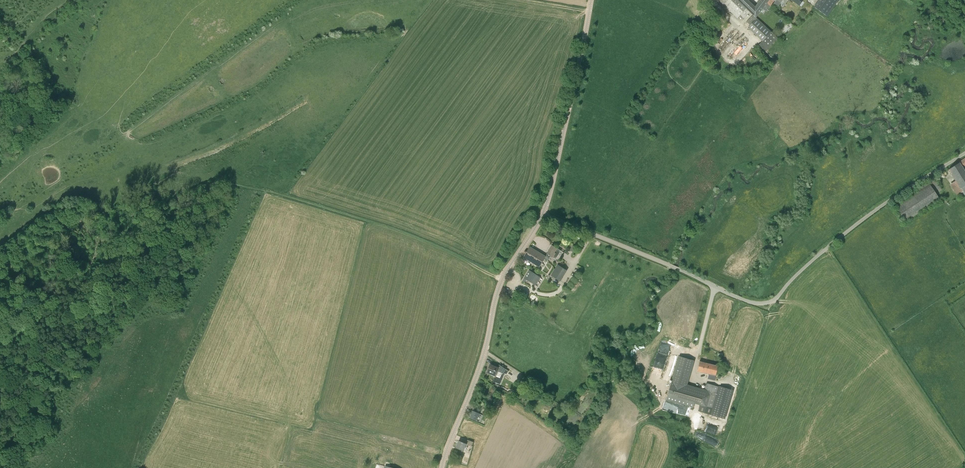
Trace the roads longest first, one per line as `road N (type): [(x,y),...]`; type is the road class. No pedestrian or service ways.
road 1 (unclassified): [(543,214),(762,303),(838,238),(964,153)]
road 2 (tertiary): [(442,467),(501,284),(543,214)]
road 3 (track): [(265,191),(403,233),(502,280)]
road 4 (tertiary): [(543,214),(591,0)]

